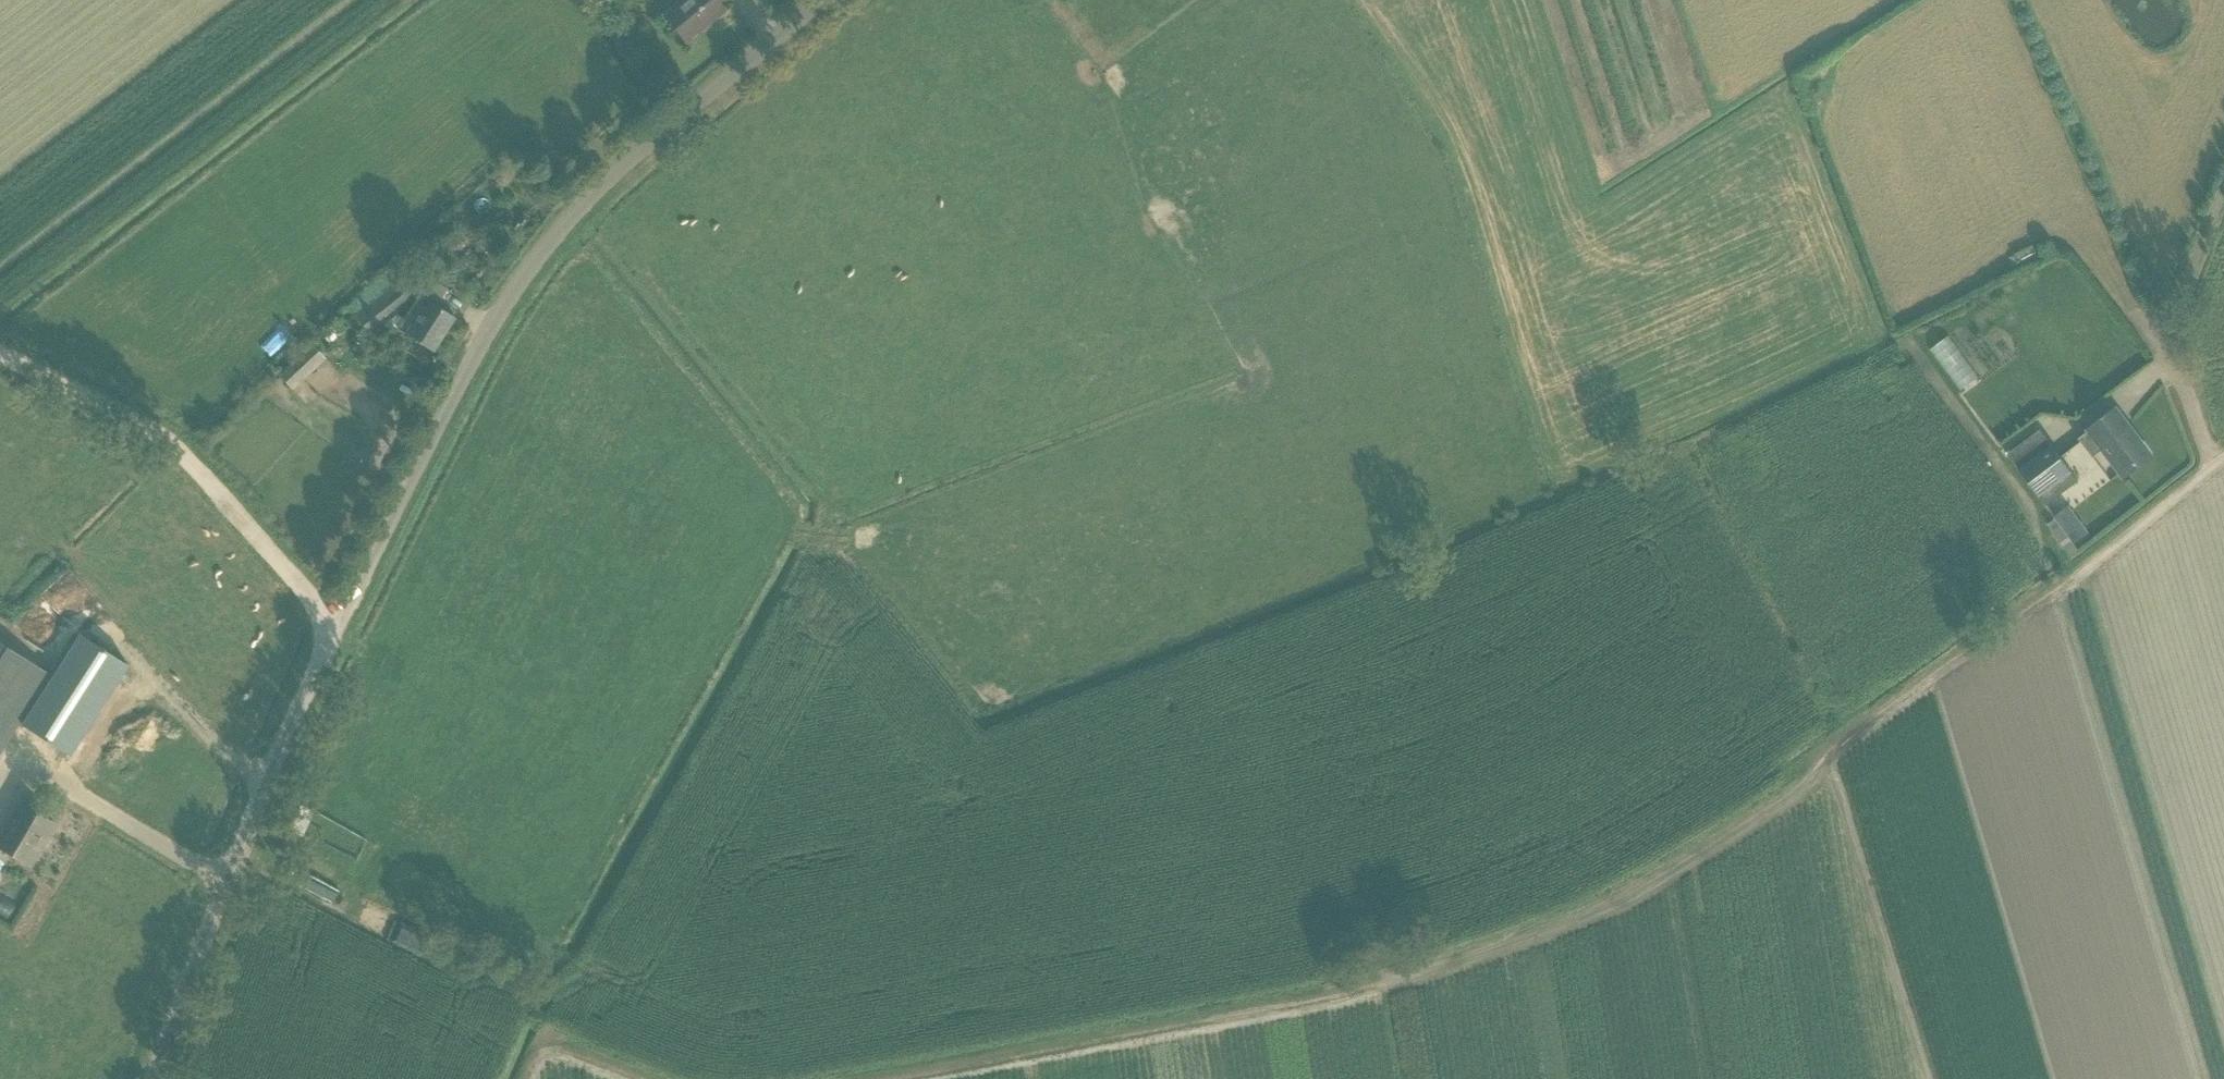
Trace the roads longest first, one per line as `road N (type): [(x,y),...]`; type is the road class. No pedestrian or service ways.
road 1 (unclassified): [(158,1078),(334,625),(476,345),(565,220),(669,120),(825,0)]
road 2 (track): [(1816,756),(1990,637),(2223,460)]
road 3 (track): [(0,357),(171,444),(334,625)]

